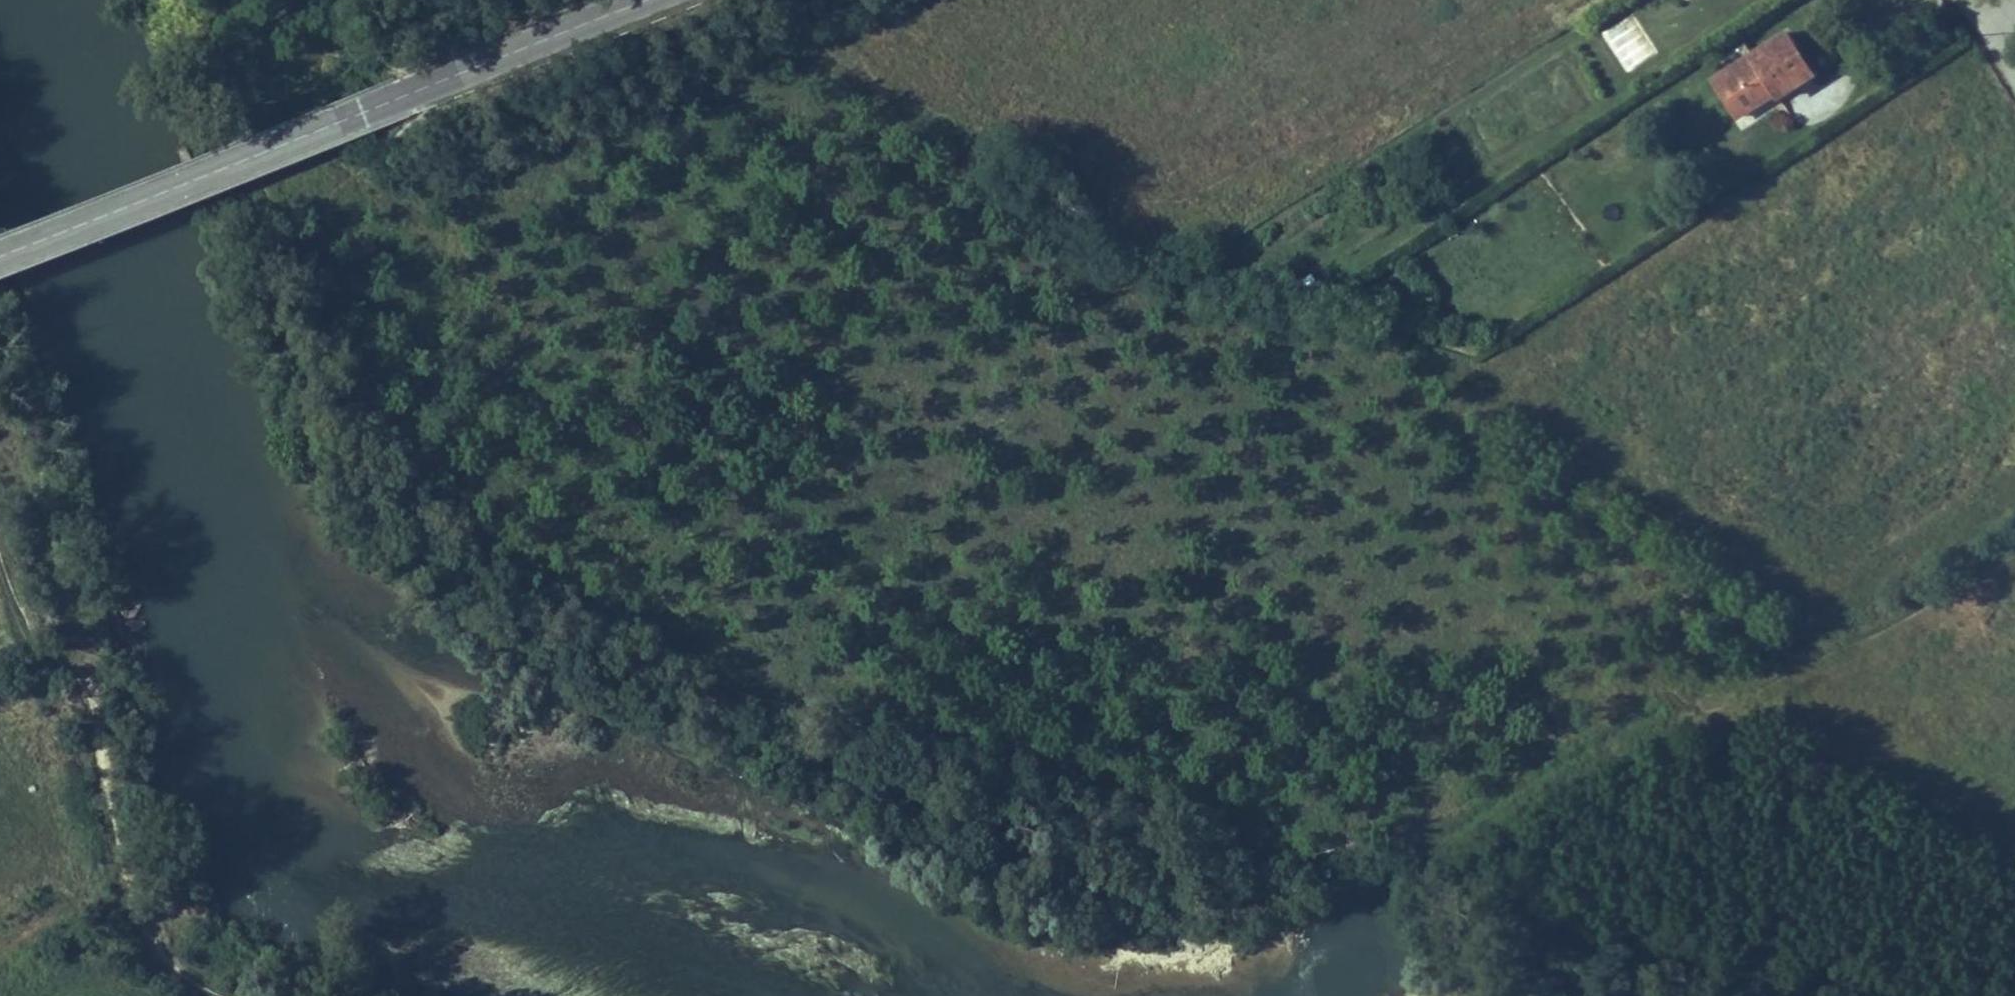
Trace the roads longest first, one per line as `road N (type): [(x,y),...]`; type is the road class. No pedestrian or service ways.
road 1 (tertiary): [(0,256),(650,0)]

